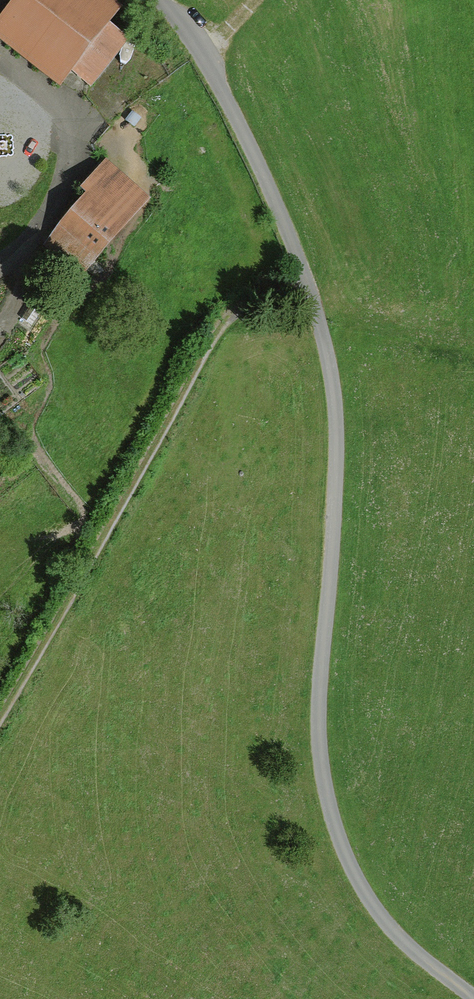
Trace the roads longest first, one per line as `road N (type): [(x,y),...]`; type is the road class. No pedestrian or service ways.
road 1 (unclassified): [(158,0),(228,102),(259,167),(301,267),(331,375),(336,488),(318,728),(333,822),(379,915),(473,998)]
road 2 (track): [(307,286),(250,302),(223,322),(0,720)]

